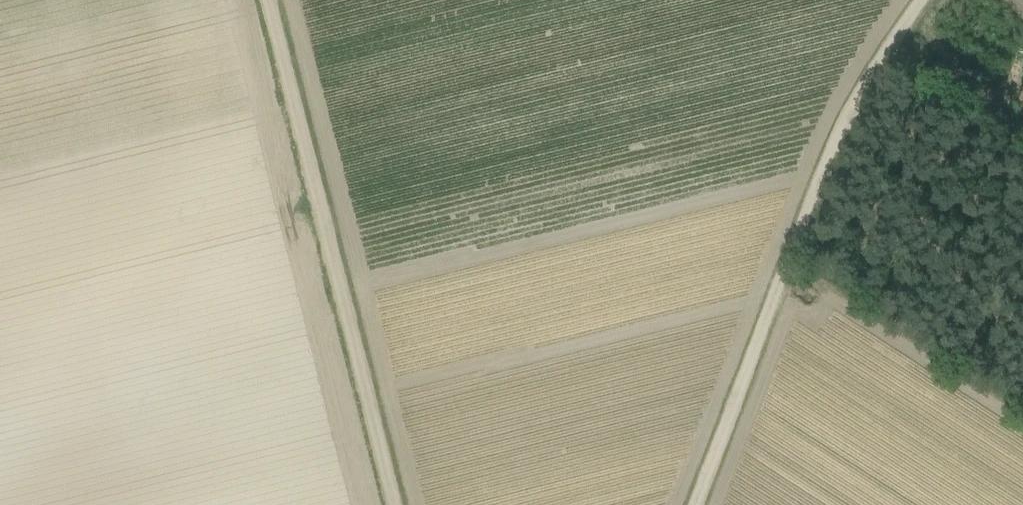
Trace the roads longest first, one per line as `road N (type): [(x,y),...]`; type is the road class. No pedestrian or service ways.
road 1 (track): [(696,504),(844,129),(922,0)]
road 2 (track): [(394,504),(268,0)]

